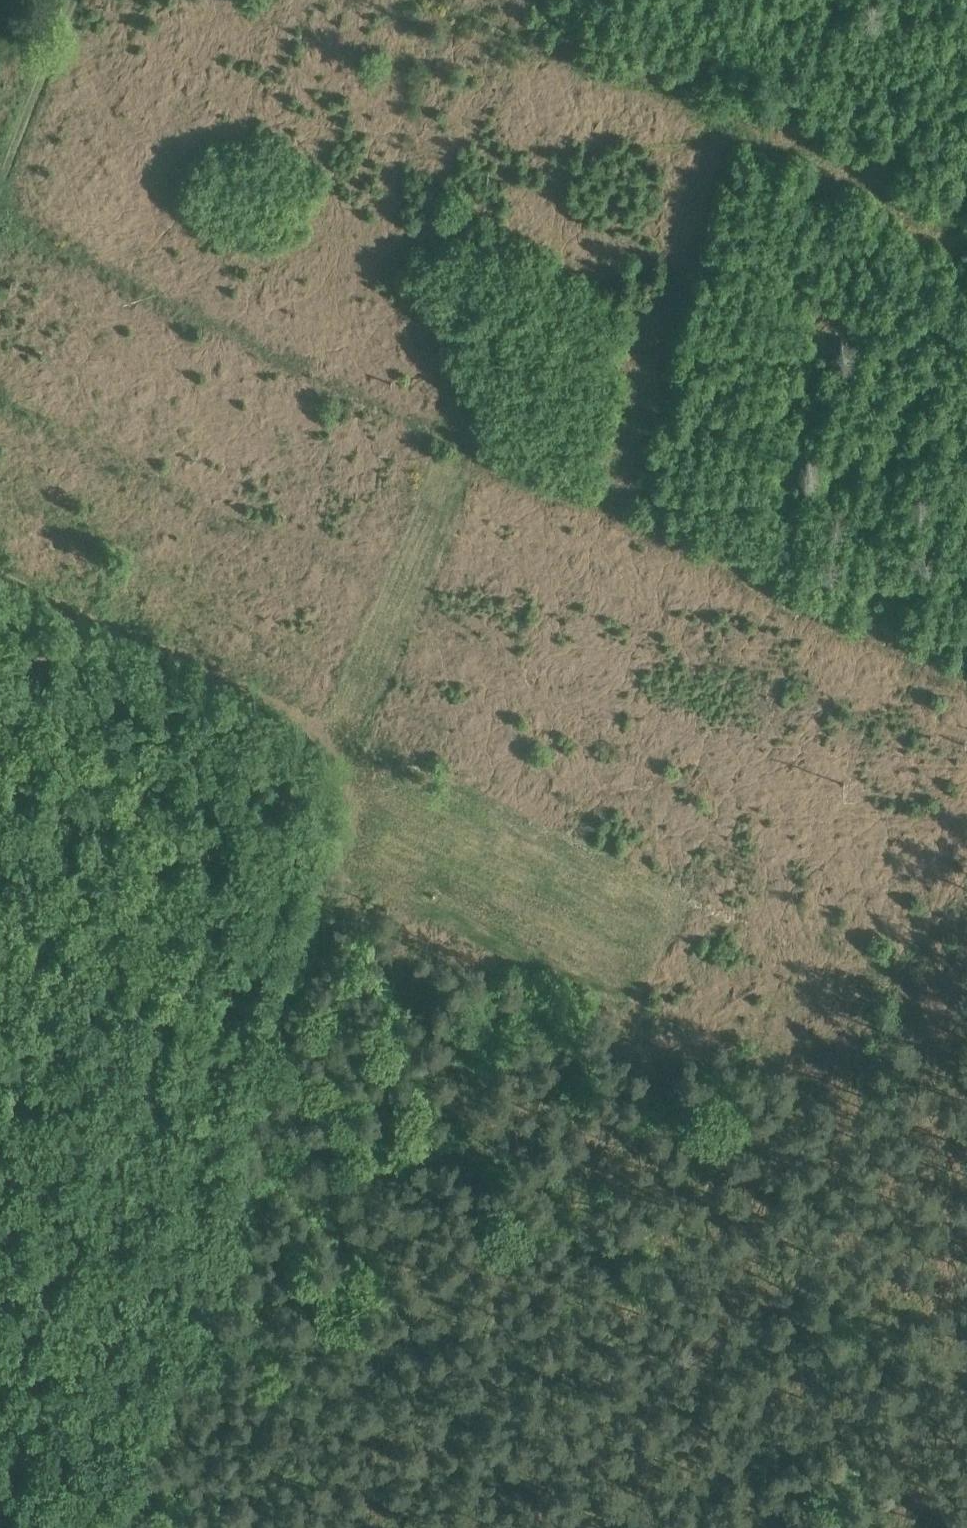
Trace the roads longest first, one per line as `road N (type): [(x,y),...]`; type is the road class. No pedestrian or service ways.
road 1 (track): [(56,0),(0,139)]

